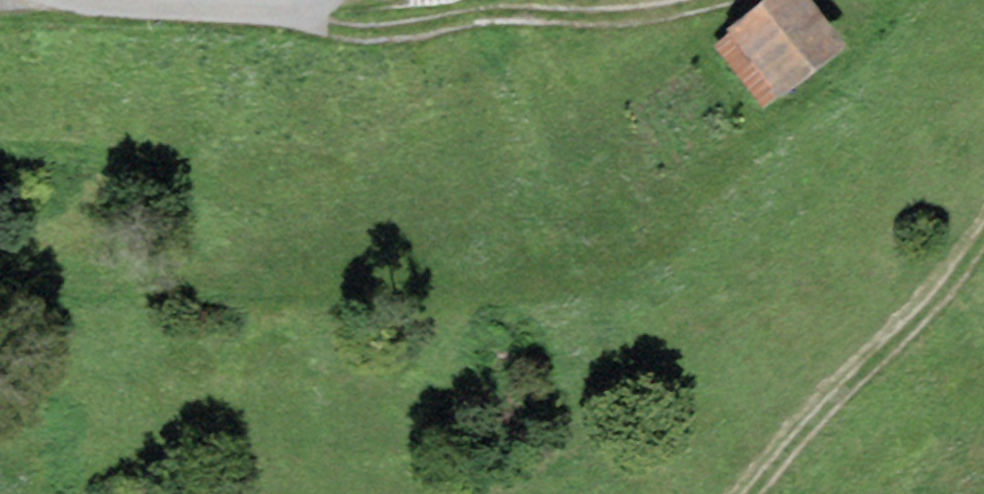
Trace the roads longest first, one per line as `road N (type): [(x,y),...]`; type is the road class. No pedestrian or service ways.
road 1 (track): [(241,9),(426,29),(514,4),(605,12),(669,0)]
road 2 (track): [(983,217),(791,468),(756,493)]

